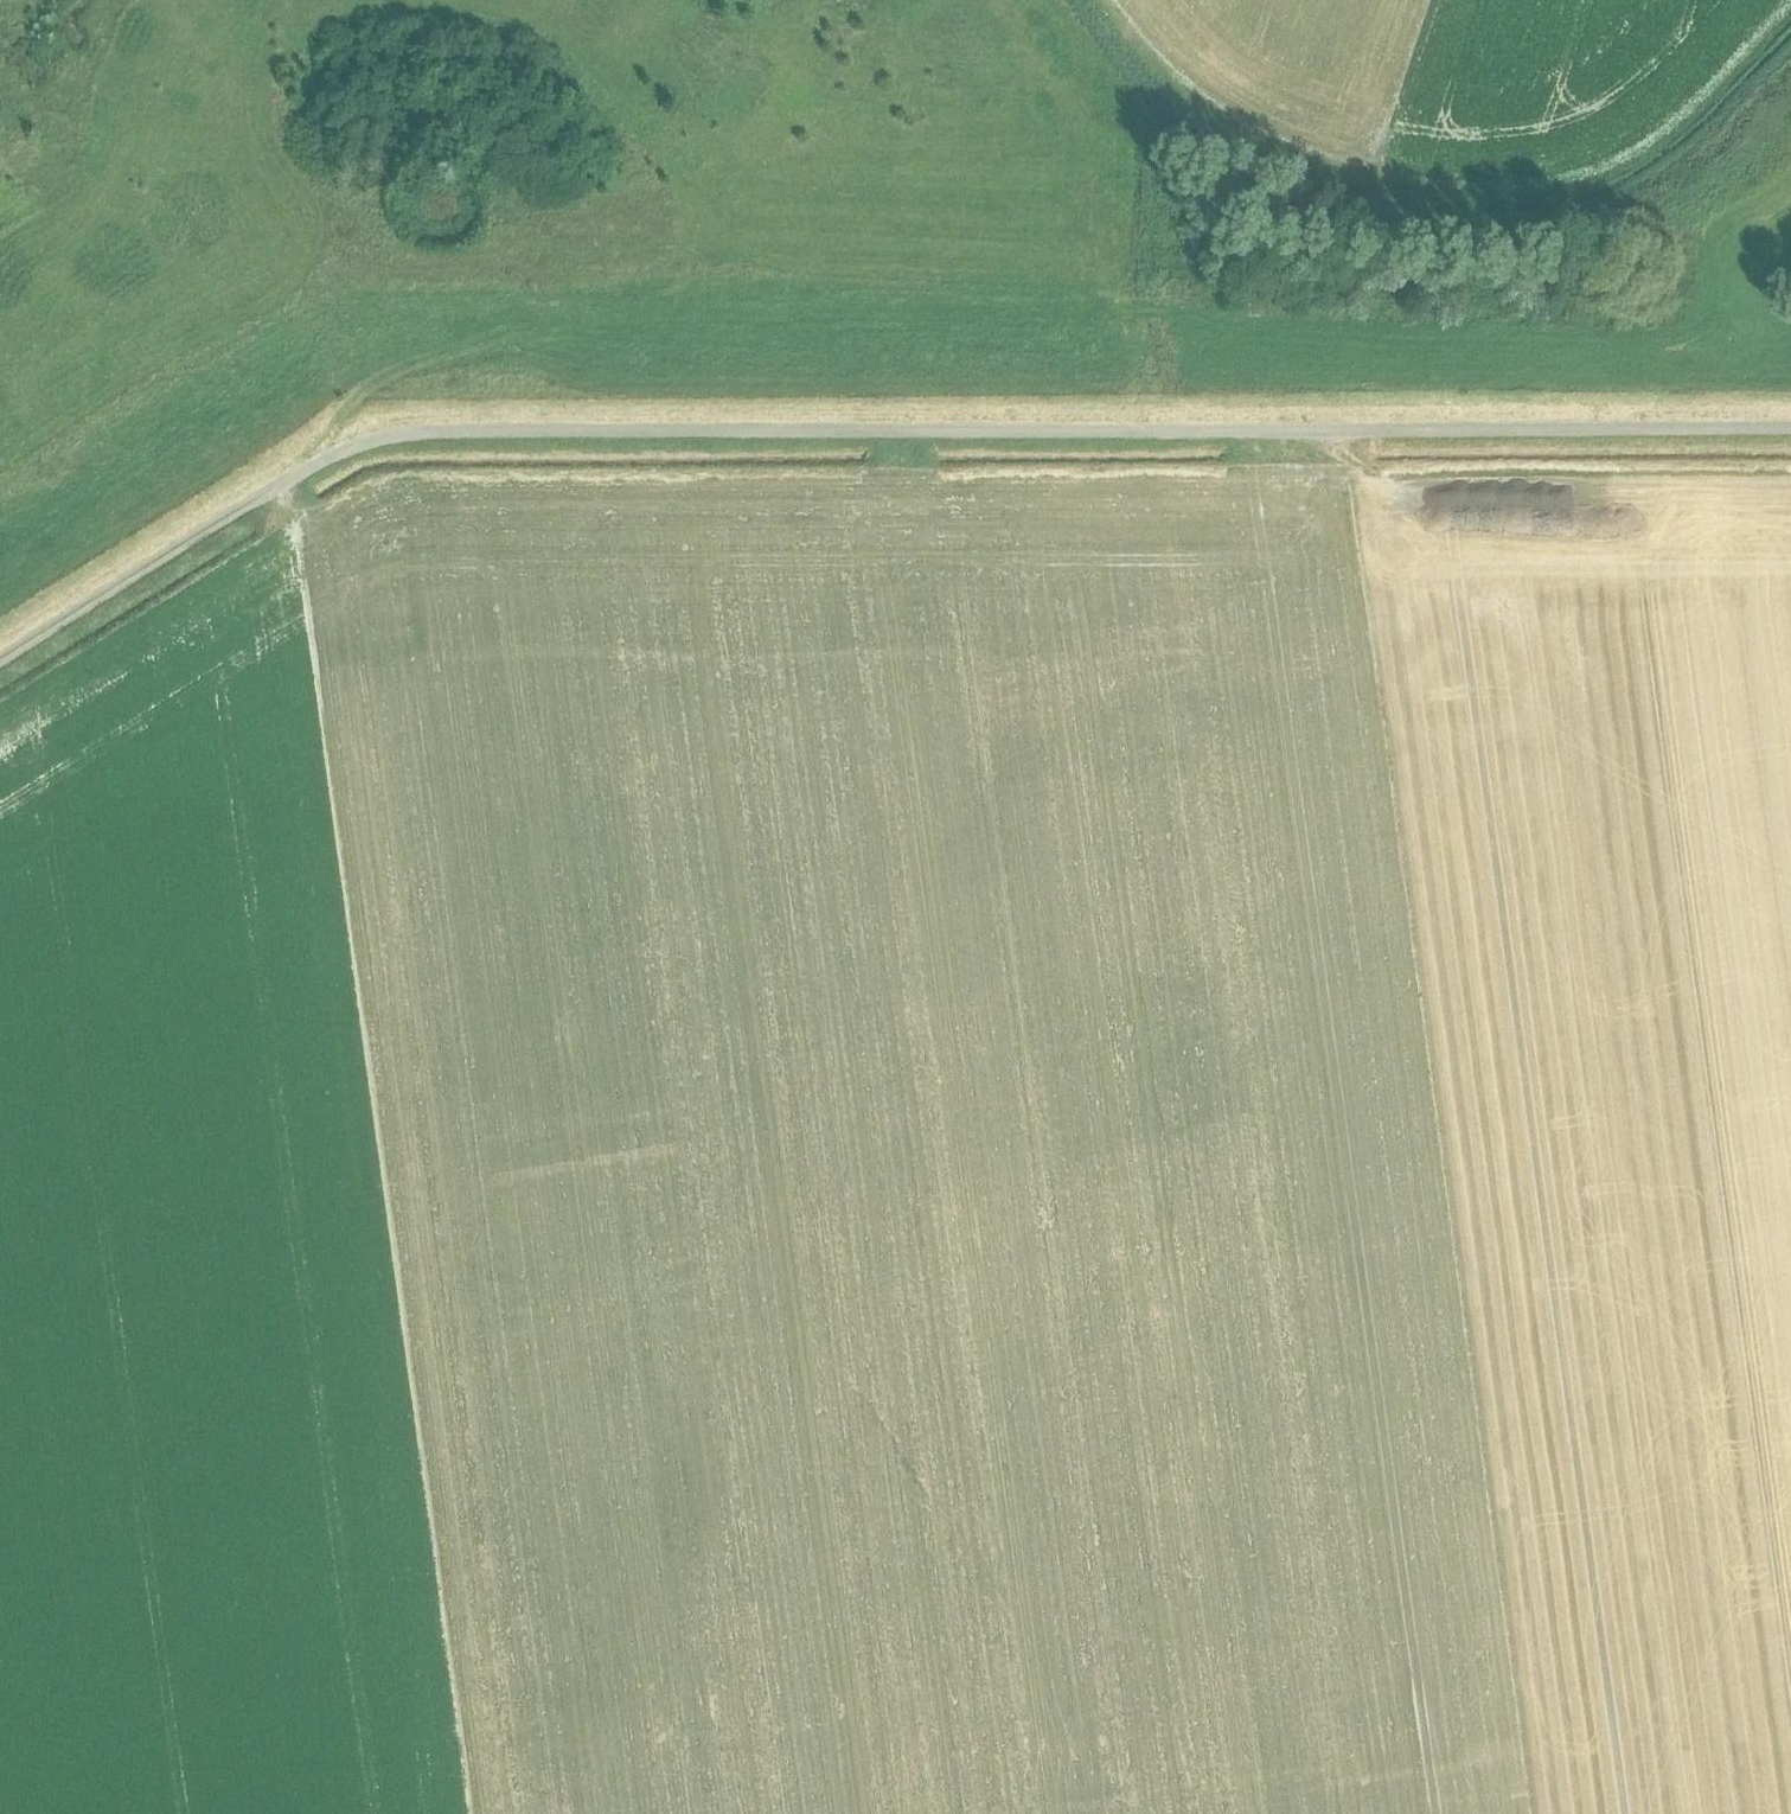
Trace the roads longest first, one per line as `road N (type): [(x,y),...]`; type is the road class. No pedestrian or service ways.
road 1 (unclassified): [(1790,429),(427,431),(372,440),(321,463),(0,661)]

